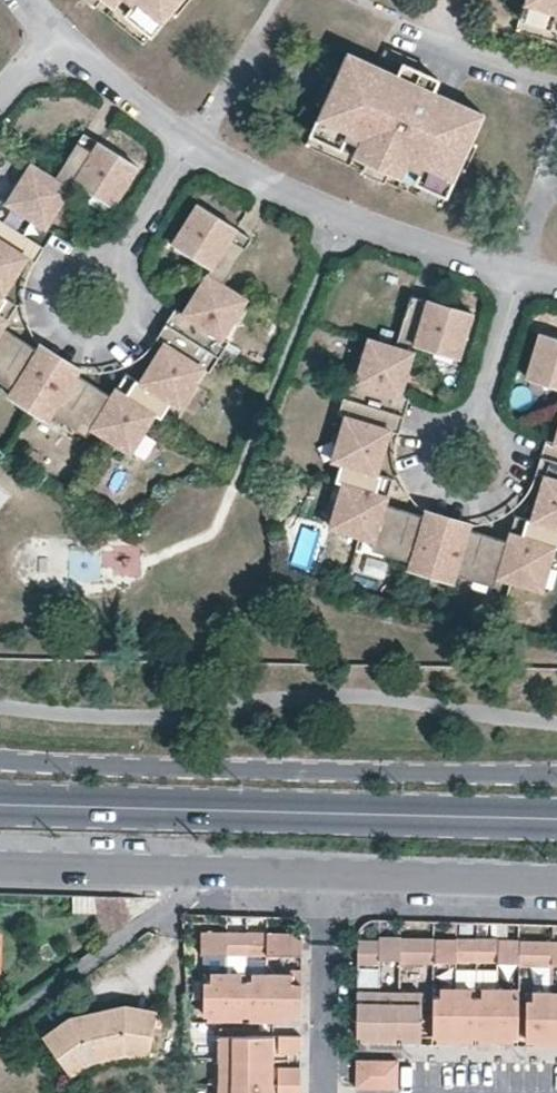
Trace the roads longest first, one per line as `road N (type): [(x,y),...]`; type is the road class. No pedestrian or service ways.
road 1 (residential): [(556,773),(0,759)]
road 2 (primary): [(0,804),(556,817)]
road 3 (residential): [(214,876),(0,1028)]
road 4 (tertiary): [(330,882),(556,889)]
road 5 (tertiary): [(0,870),(214,876)]
road 6 (residential): [(324,1092),(330,882)]

